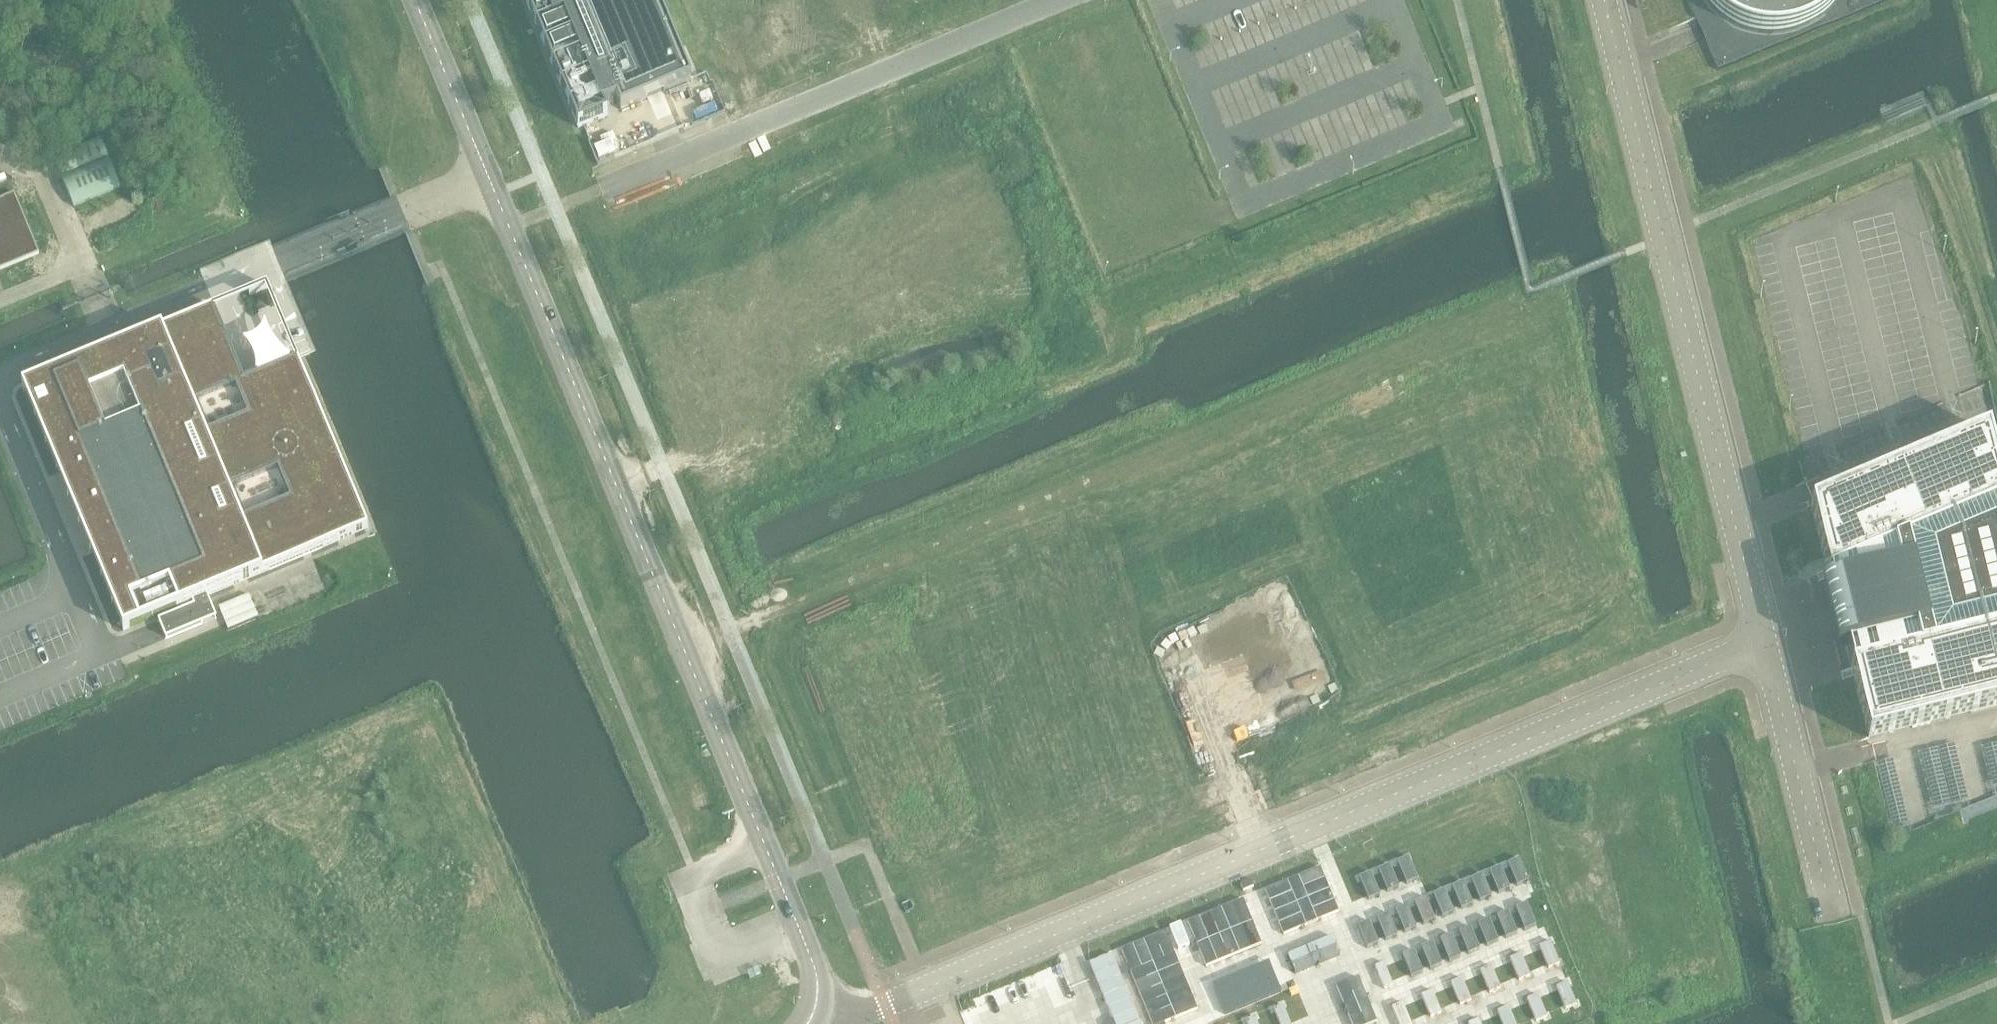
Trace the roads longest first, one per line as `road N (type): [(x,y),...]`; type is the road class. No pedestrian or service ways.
road 1 (tertiary): [(818,1018),(819,970),(422,0)]
road 2 (tertiary): [(368,0),(777,986)]
road 3 (unclassified): [(1764,641),(885,1006),(818,1018)]
road 4 (unclassified): [(1604,0),(1764,641)]
road 5 (unclassified): [(604,188),(1056,0)]
road 6 (unclassified): [(1764,641),(1832,912)]

